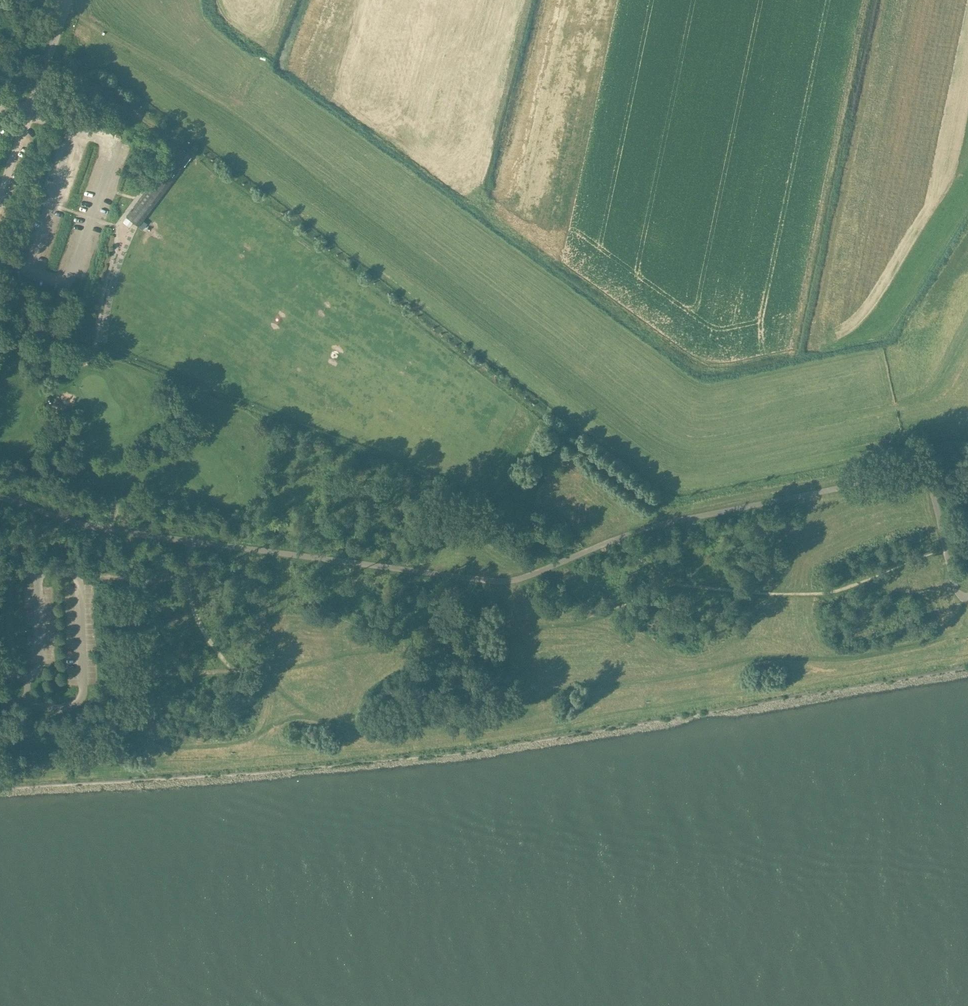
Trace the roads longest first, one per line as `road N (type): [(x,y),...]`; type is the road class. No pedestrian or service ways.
road 1 (unclassified): [(66,9),(0,204)]
road 2 (track): [(224,104),(66,9)]

